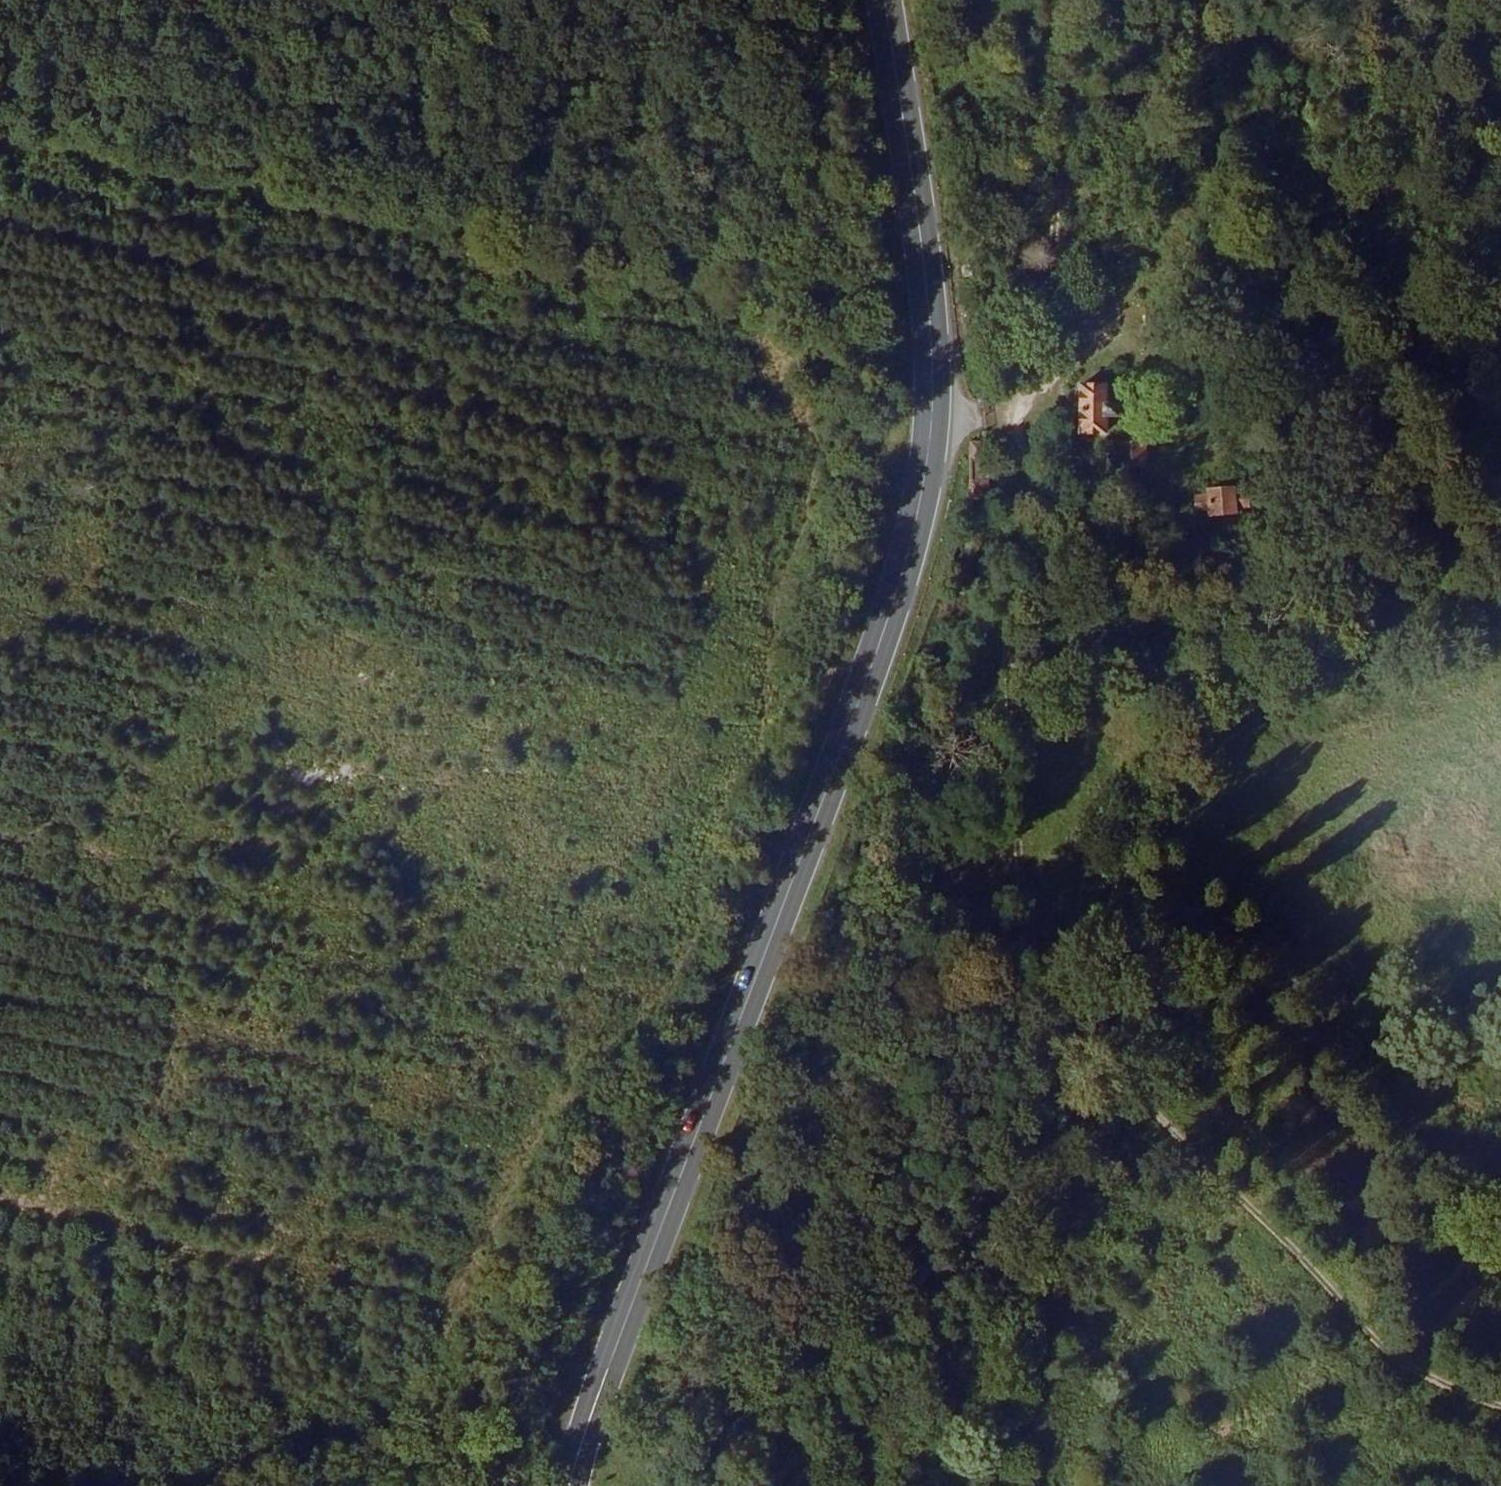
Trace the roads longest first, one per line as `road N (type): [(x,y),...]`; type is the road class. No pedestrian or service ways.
road 1 (track): [(1078,0),(1054,205),(1079,263),(1086,322),(1056,380),(1078,452),(1043,555),(1030,794),(1047,938),(1172,1128),(1297,1246),(1370,1338),(1413,1373),(1500,1414)]
road 2 (primary): [(587,1432),(907,565),(932,466),(940,375),(888,0)]

